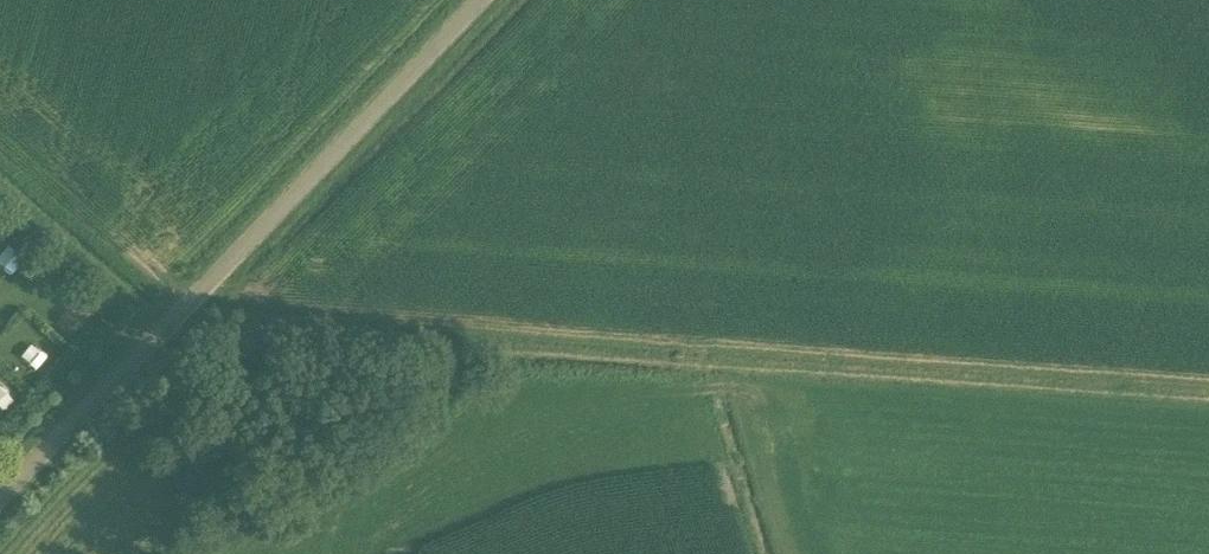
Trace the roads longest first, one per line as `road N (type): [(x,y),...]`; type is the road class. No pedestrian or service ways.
road 1 (unclassified): [(0,496),(476,0)]

